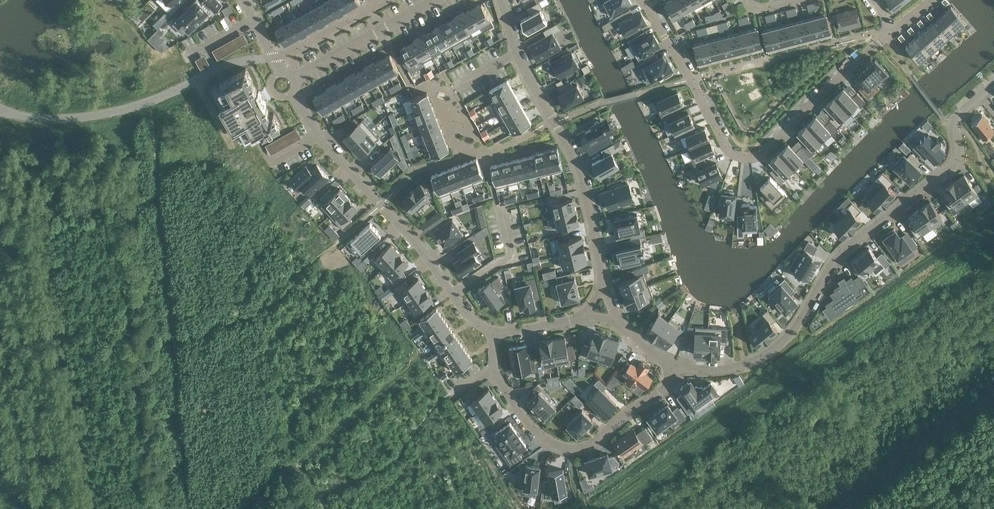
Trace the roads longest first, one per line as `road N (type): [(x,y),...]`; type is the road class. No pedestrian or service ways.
road 1 (residential): [(642,0),(728,148),(751,159),(893,30)]
road 2 (residential): [(946,173),(840,252),(800,327),(778,346),(725,369),(676,368)]
road 3 (residential): [(494,336),(472,321),(423,252),(323,141),(296,93)]
road 4 (residential): [(604,287),(575,157),(523,70),(499,0)]
road 5 (residential): [(494,336),(497,379),(547,443),(567,449),(597,440),(667,385),(676,368)]
road 6 (residential): [(436,0),(295,79)]

